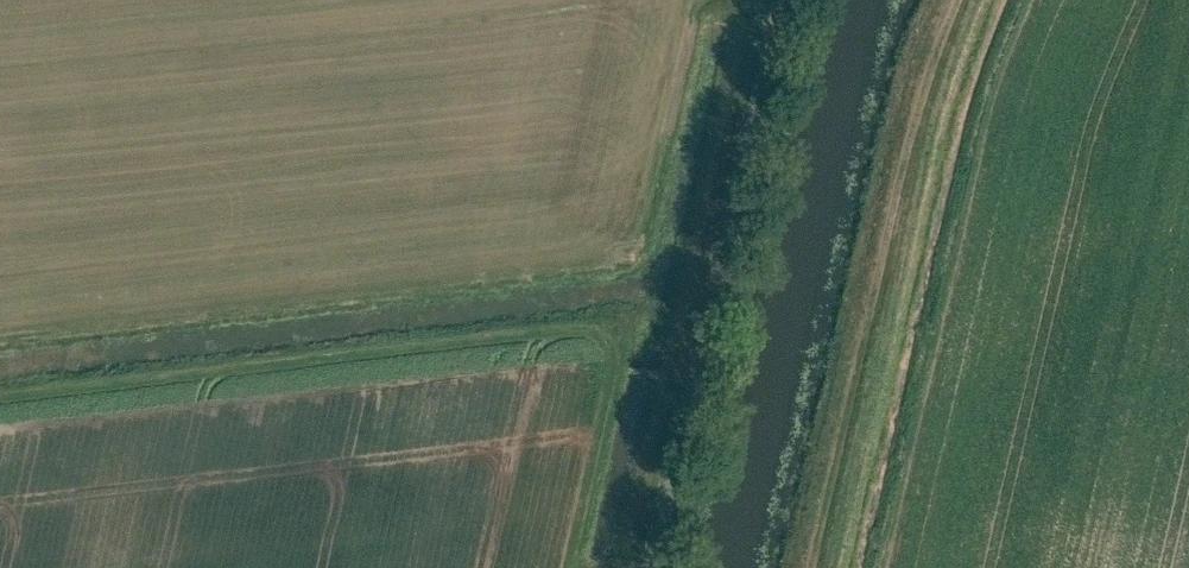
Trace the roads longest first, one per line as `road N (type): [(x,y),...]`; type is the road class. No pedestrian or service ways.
road 1 (track): [(949,0),(909,122),(809,567)]
road 2 (unclassified): [(651,567),(786,0)]

